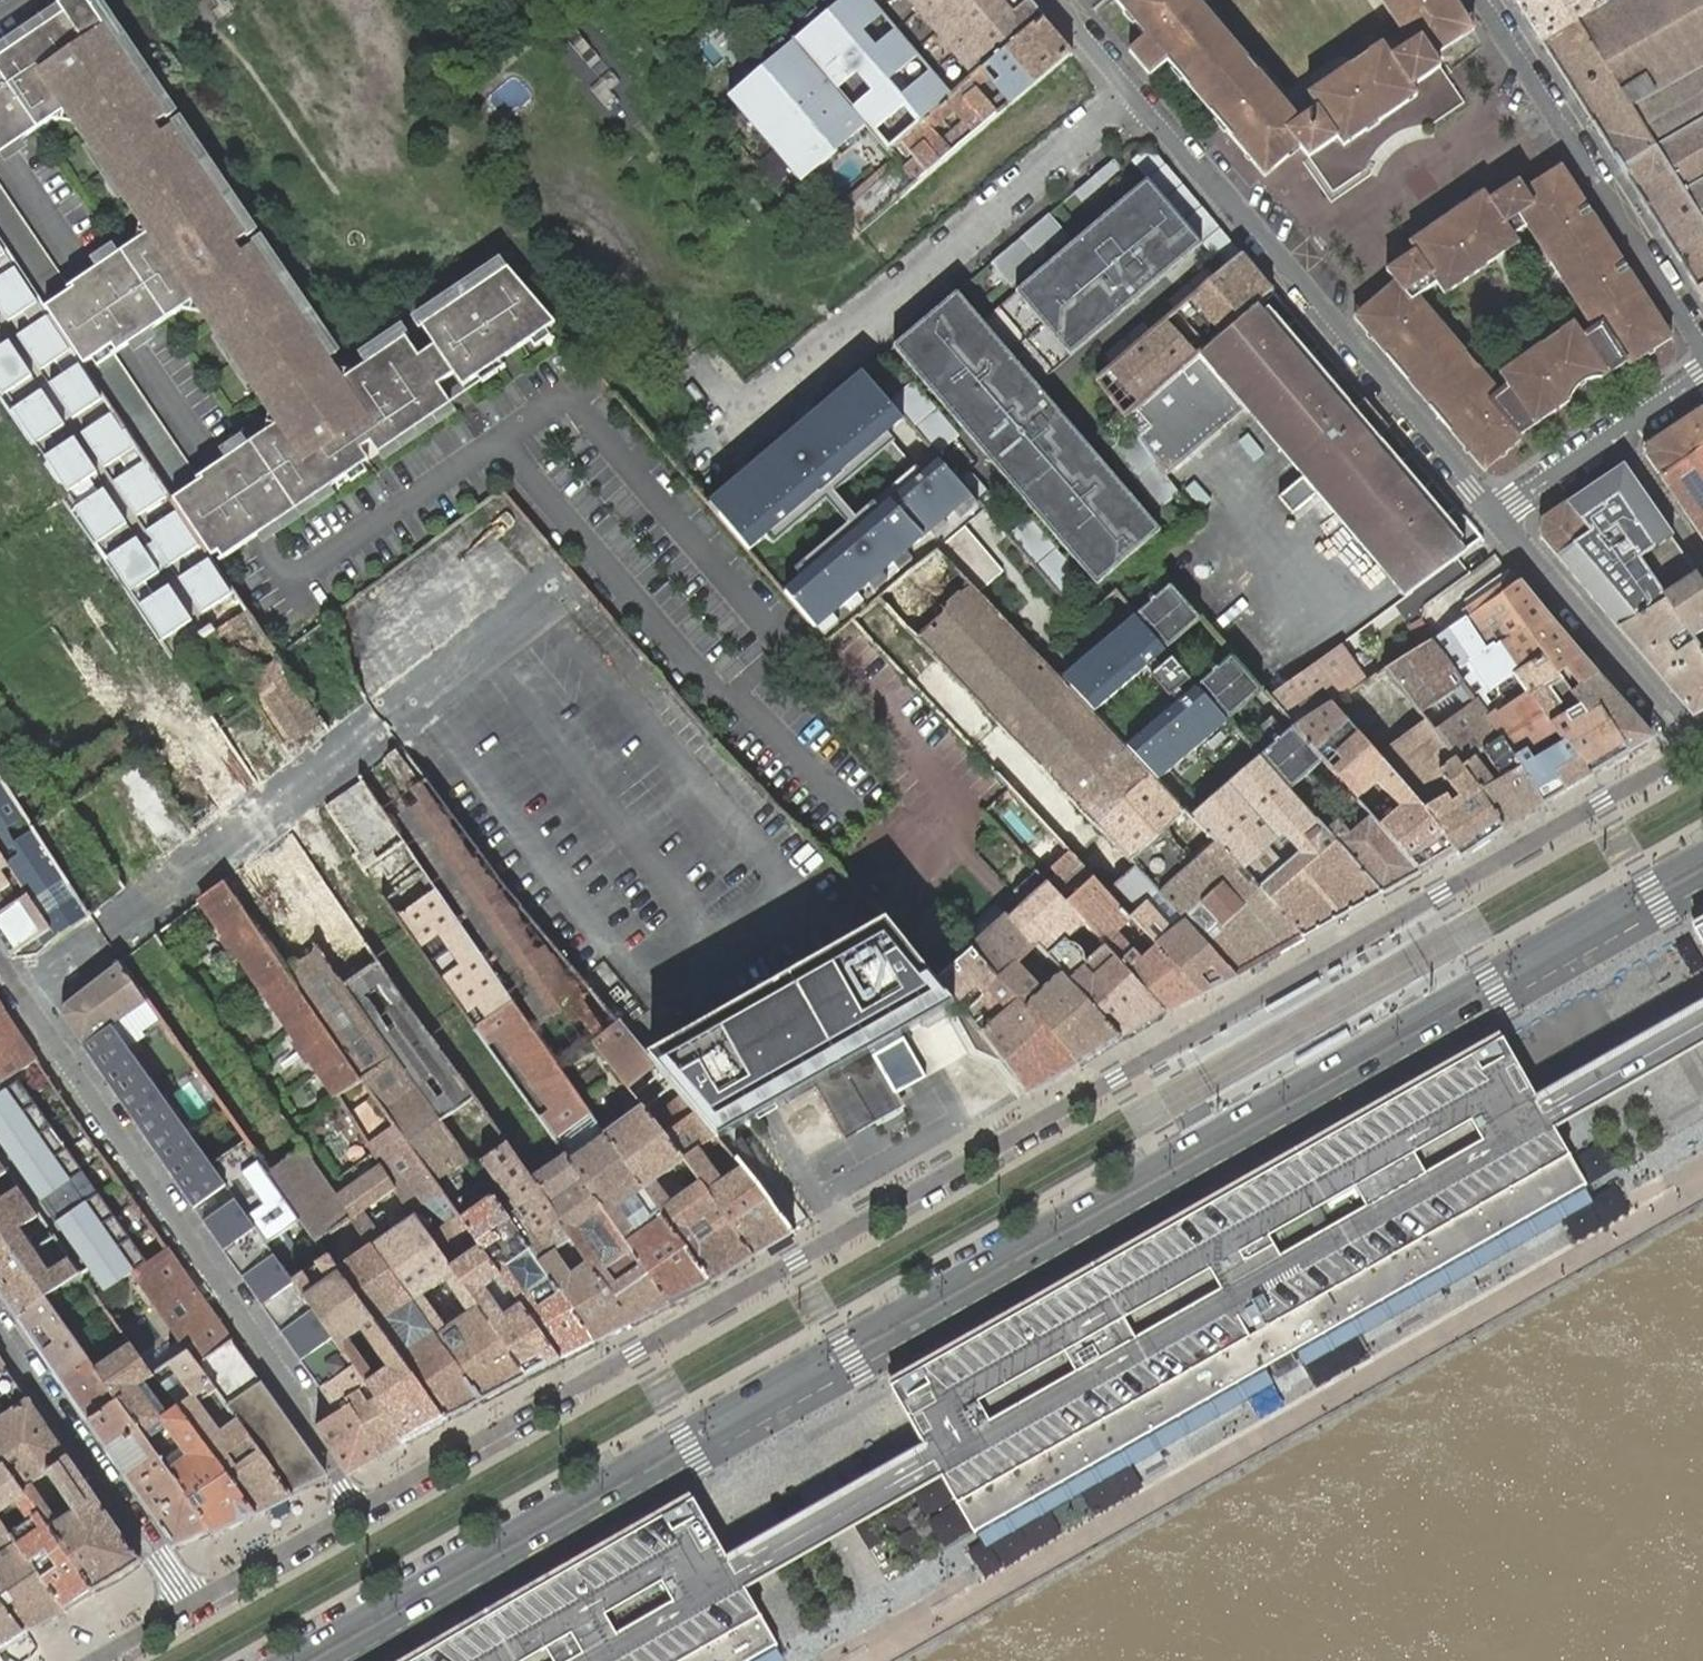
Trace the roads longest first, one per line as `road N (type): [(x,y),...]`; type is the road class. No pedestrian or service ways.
road 1 (secondary): [(1702,852),(282,1660)]
road 2 (secondary): [(329,1660),(1702,878)]
road 3 (residential): [(1692,752),(361,1512)]
road 4 (unknown): [(23,994),(563,588)]
road 5 (residential): [(1492,514),(1055,0)]
road 6 (residential): [(0,961),(245,1319),(275,1383),(361,1512)]
road 7 (residential): [(1485,0),(1702,342)]
road 8 (residential): [(193,1606),(0,1326)]
road 9 (residential): [(1692,752),(1492,514)]
road 10 (residential): [(361,1512),(193,1606)]
road 11 (residential): [(1702,562),(1615,431)]
road 12 (residential): [(1615,431),(1492,514)]

